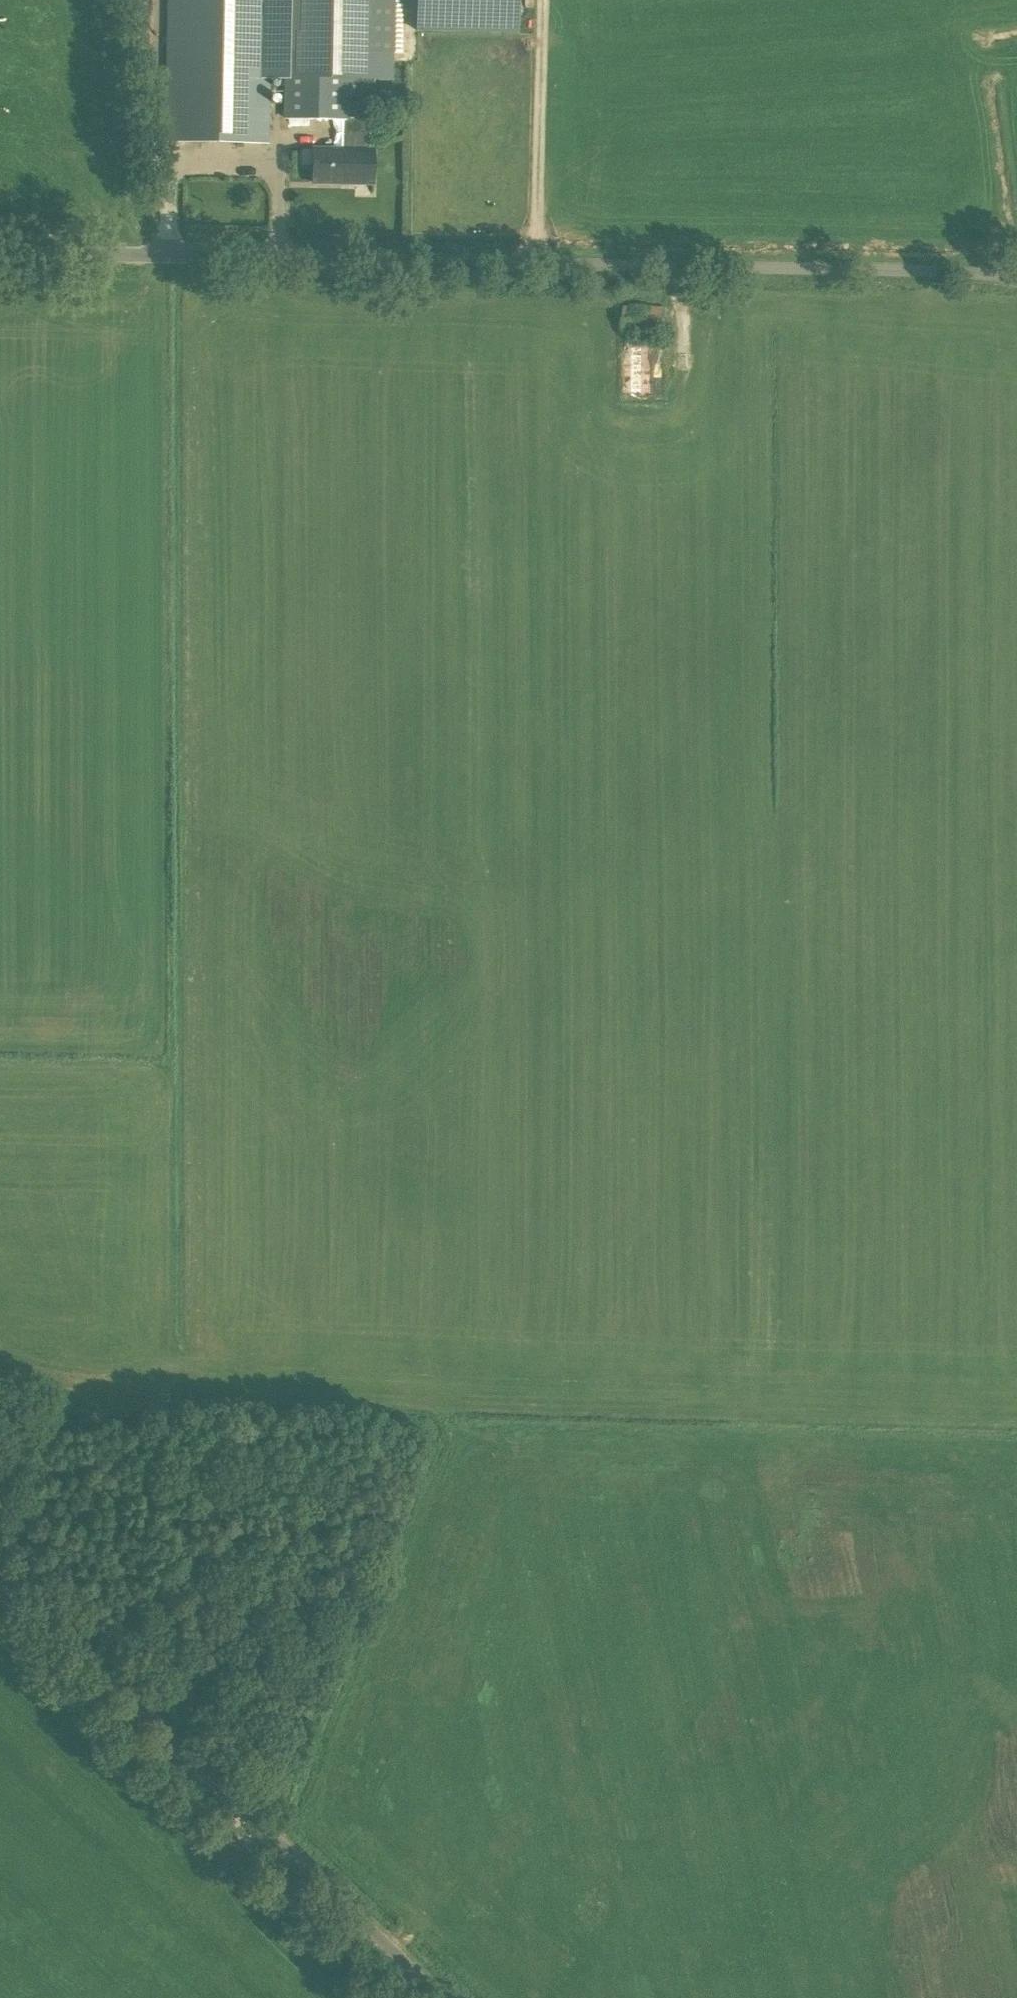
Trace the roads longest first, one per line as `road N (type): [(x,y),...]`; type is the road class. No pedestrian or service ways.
road 1 (unclassified): [(1016,277),(0,252)]
road 2 (unclassified): [(449,1997),(0,1562)]

